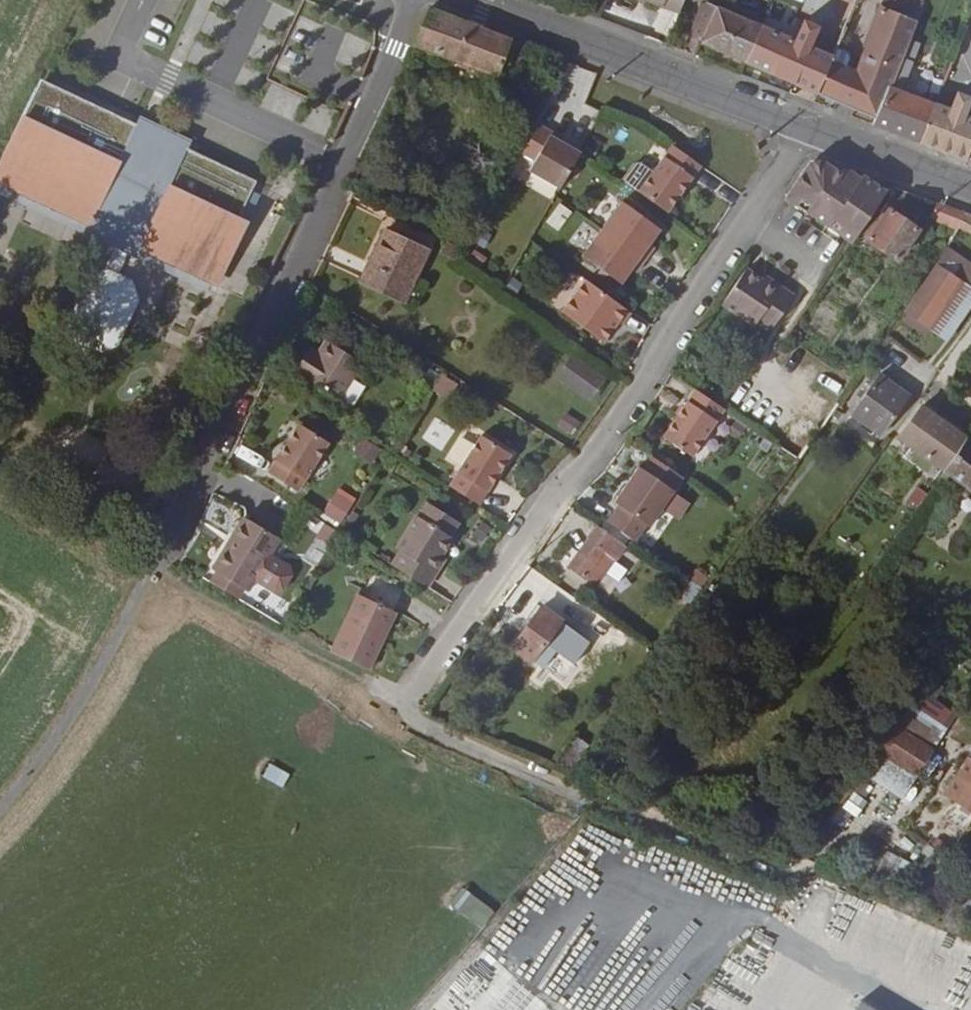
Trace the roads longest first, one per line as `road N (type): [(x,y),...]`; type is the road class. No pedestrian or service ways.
road 1 (residential): [(770,870),(423,728),(415,694),(635,394),(805,132)]
road 2 (residential): [(153,566),(416,0)]
road 3 (primary): [(465,0),(805,132)]
road 4 (track): [(416,712),(153,566)]
road 5 (unclassified): [(0,800),(50,740),(153,566)]
road 6 (primary): [(805,132),(970,193)]

